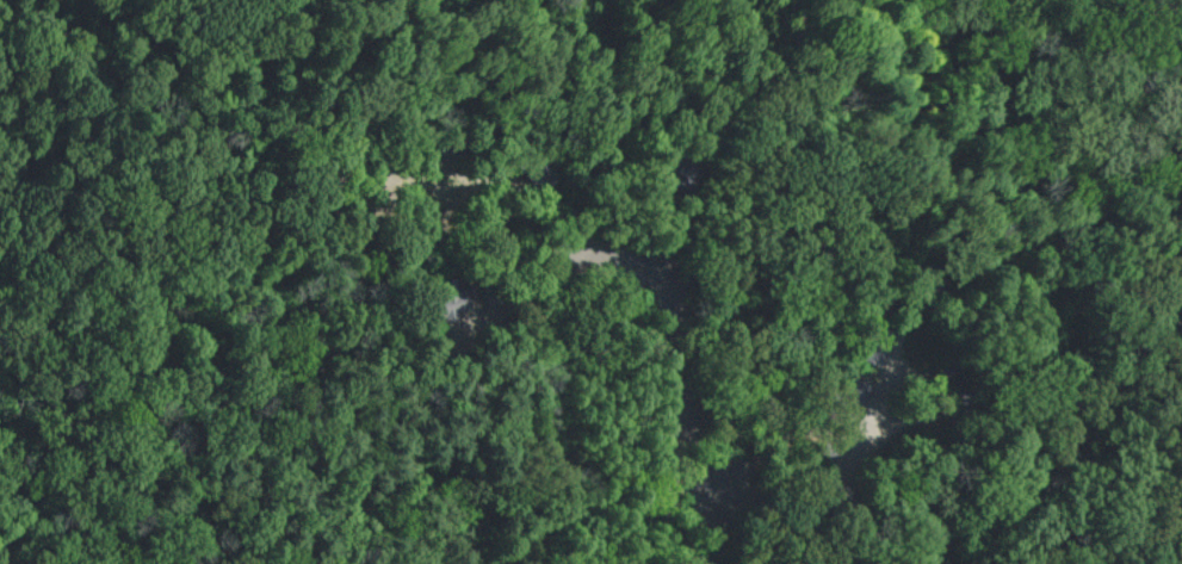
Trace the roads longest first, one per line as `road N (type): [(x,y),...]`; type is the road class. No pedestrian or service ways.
road 1 (residential): [(570,260),(503,310),(477,315),(477,292),(452,234),(452,199),(481,175),(526,186),(567,217),(570,260)]
road 2 (residential): [(677,563),(669,339),(656,277),(570,260)]
road 3 (residential): [(745,563),(860,441),(923,304)]

